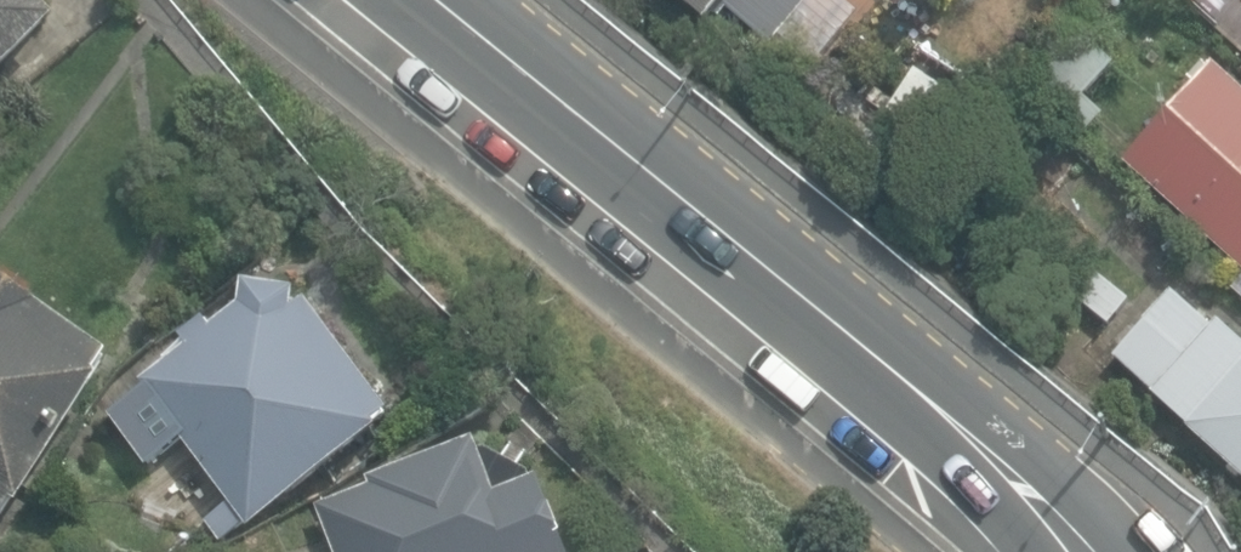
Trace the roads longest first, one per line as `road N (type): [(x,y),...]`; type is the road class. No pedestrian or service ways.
road 1 (secondary): [(435,0),(902,376),(1031,495),(1079,551)]

